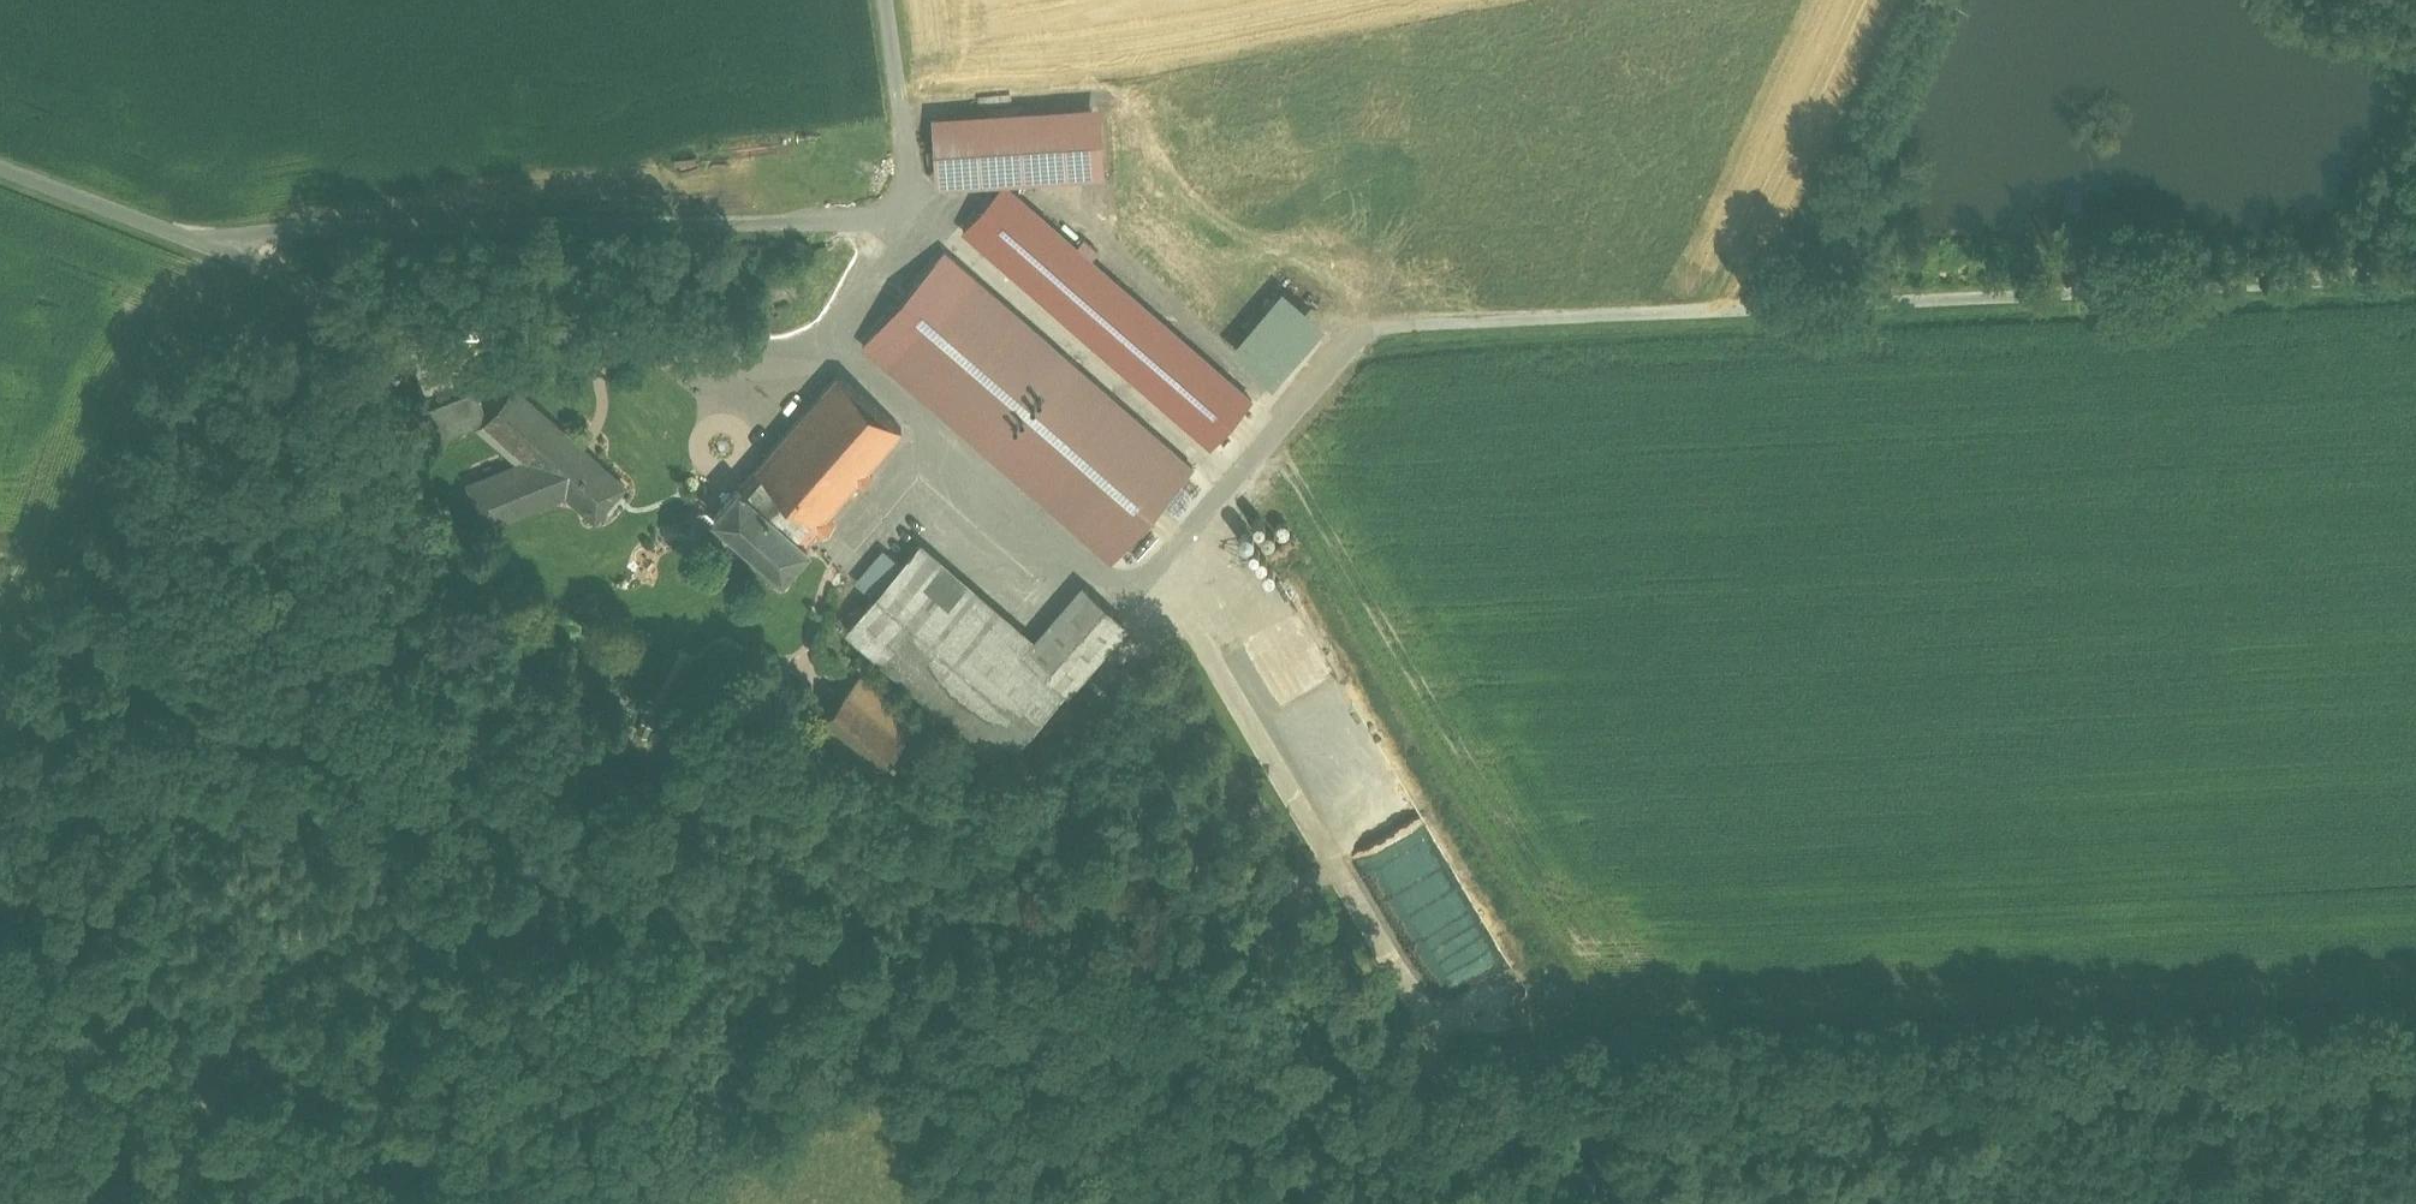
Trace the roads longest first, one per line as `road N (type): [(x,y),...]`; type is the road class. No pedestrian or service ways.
road 1 (track): [(1385,321),(1921,306),(2415,279)]

